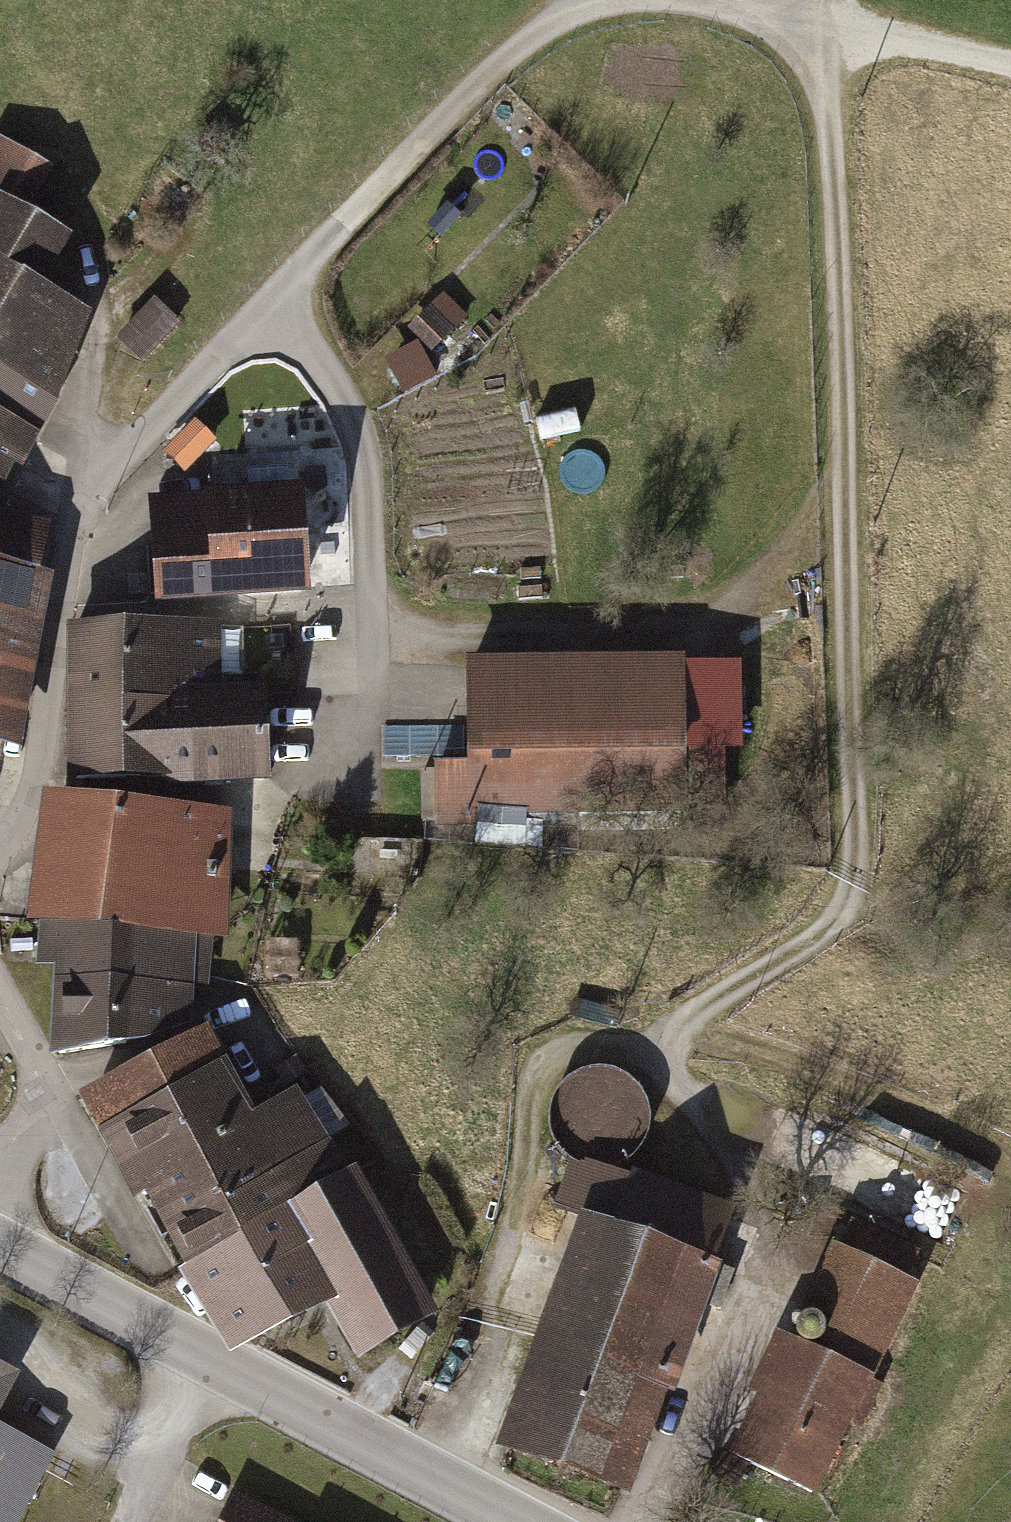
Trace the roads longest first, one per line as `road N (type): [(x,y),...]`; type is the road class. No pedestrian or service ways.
road 1 (track): [(443,1477),(520,1259),(531,1084),(579,1051),(644,1055),(814,946),(847,904),(854,857),(847,508),(826,36)]
road 2 (track): [(0,861),(25,800),(93,496),(280,301)]
road 3 (tertiary): [(0,1251),(526,1521)]
road 4 (track): [(280,301),(336,386),(363,472),(379,648),(371,721),(311,787)]
road 5 (track): [(379,648),(676,636),(722,623),(847,508)]
road 6 (track): [(629,0),(556,28),(502,73),(280,301)]
road 7 (track): [(670,1039),(772,1060),(1010,1169)]
road 8 (track): [(93,496),(95,346),(76,171)]
road 9 (residential): [(0,1201),(29,1147),(39,1096),(0,980)]
road 10 (track): [(825,0),(826,36),(652,0)]
road 11 (track): [(174,1441),(0,1341)]
road 12 (track): [(1010,72),(826,36)]
road 13 (track): [(226,1368),(174,1441),(133,1521)]

